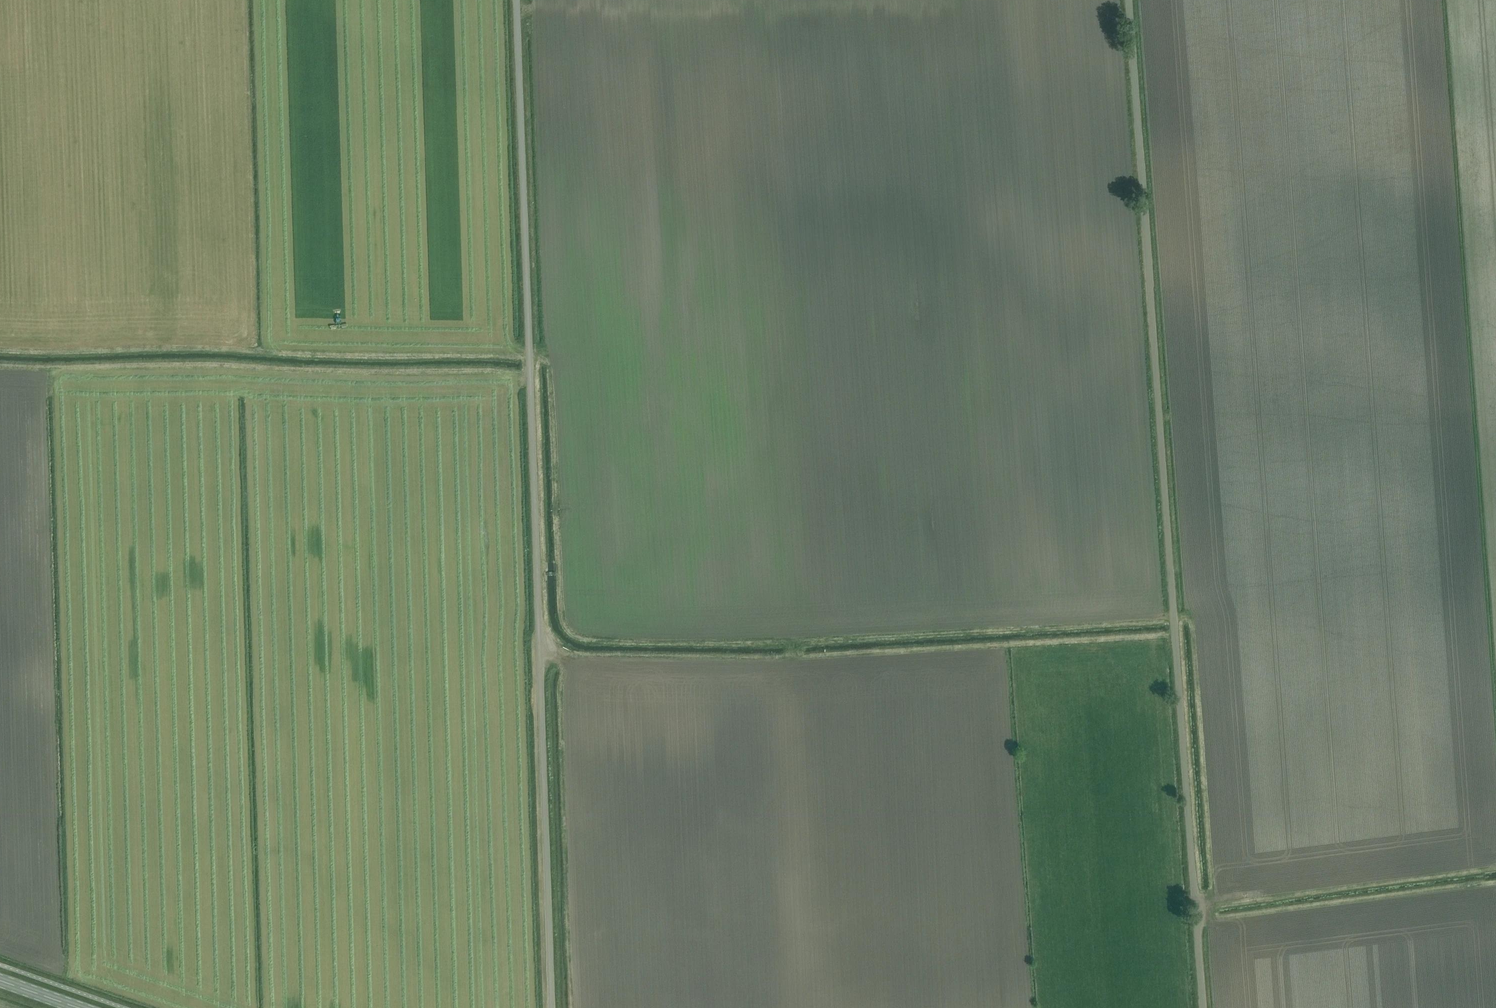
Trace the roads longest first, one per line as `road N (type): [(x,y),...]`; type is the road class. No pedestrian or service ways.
road 1 (unclassified): [(1203,1007),(1128,0)]
road 2 (unclassified): [(551,1007),(516,0)]

